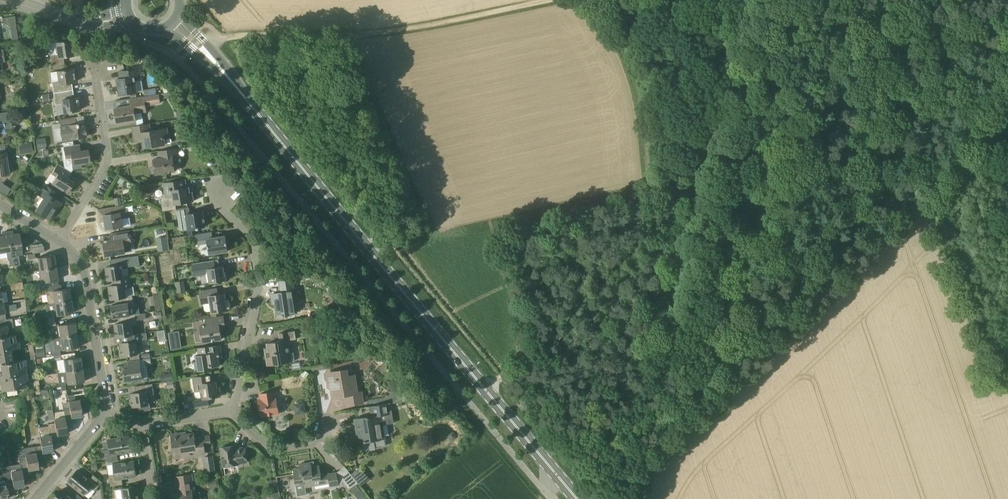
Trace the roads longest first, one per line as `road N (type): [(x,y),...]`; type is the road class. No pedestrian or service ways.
road 1 (track): [(640,498),(824,76),(847,0)]
road 2 (primary): [(577,498),(233,83)]
road 3 (track): [(663,456),(830,310),(913,220),(979,103),(1007,71)]
road 4 (track): [(223,36),(393,31),(558,0)]
road 5 (residential): [(233,410),(260,282),(250,235),(222,208),(222,192)]
road 6 (residential): [(58,242),(108,166),(96,69)]
road 7 (residential): [(107,411),(82,266),(58,242)]
road 8 (residential): [(328,427),(310,444),(272,451),(233,410)]

